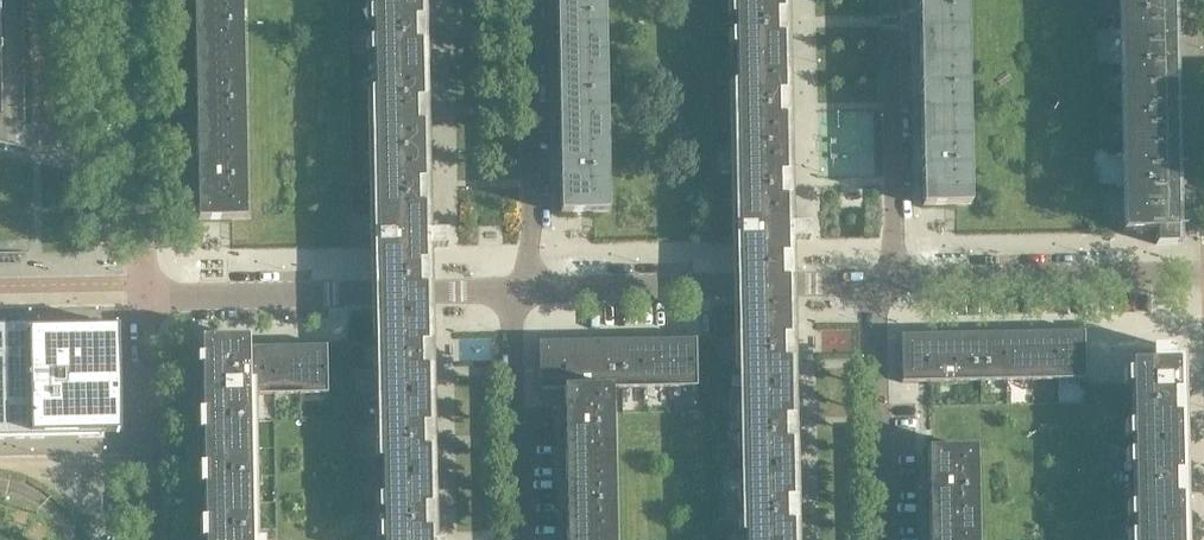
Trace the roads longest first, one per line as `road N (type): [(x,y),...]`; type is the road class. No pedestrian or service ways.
road 1 (residential): [(144,286),(181,294),(512,289)]
road 2 (residential): [(538,289),(870,282)]
road 3 (residential): [(900,281),(1123,283),(1203,295)]
road 4 (residential): [(538,289),(531,0)]
road 5 (residential): [(144,286),(137,0)]
road 6 (residential): [(891,0),(900,281)]
road 7 (residential): [(868,539),(870,282)]
road 8 (residential): [(152,539),(144,286)]
road 9 (residential): [(518,539),(512,289)]

